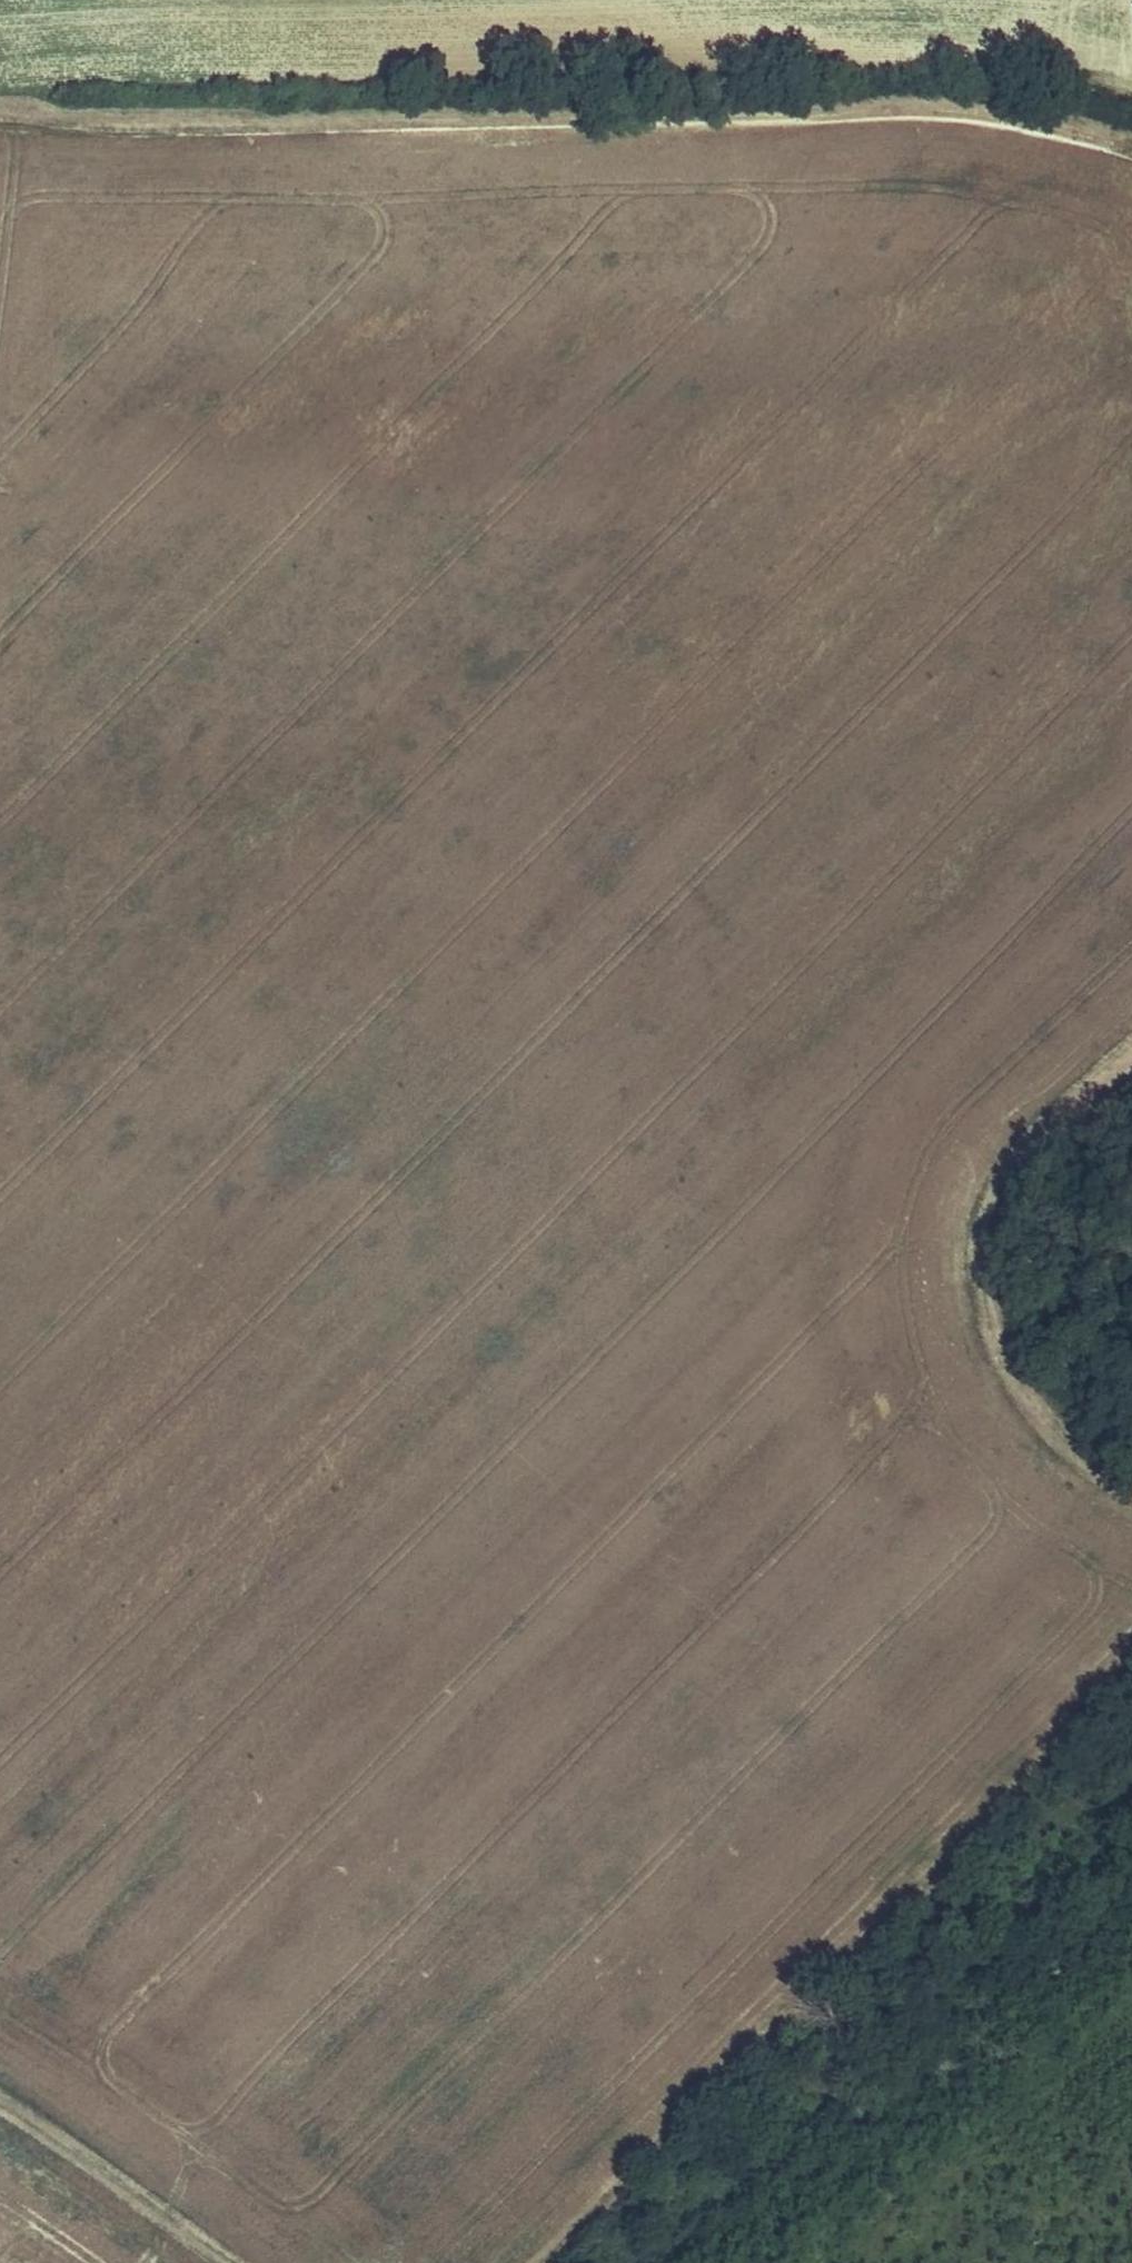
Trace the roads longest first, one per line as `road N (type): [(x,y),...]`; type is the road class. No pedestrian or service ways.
road 1 (track): [(0,114),(127,121),(968,105),(1053,120),(1131,146)]
road 2 (track): [(230,2262),(0,2102)]

